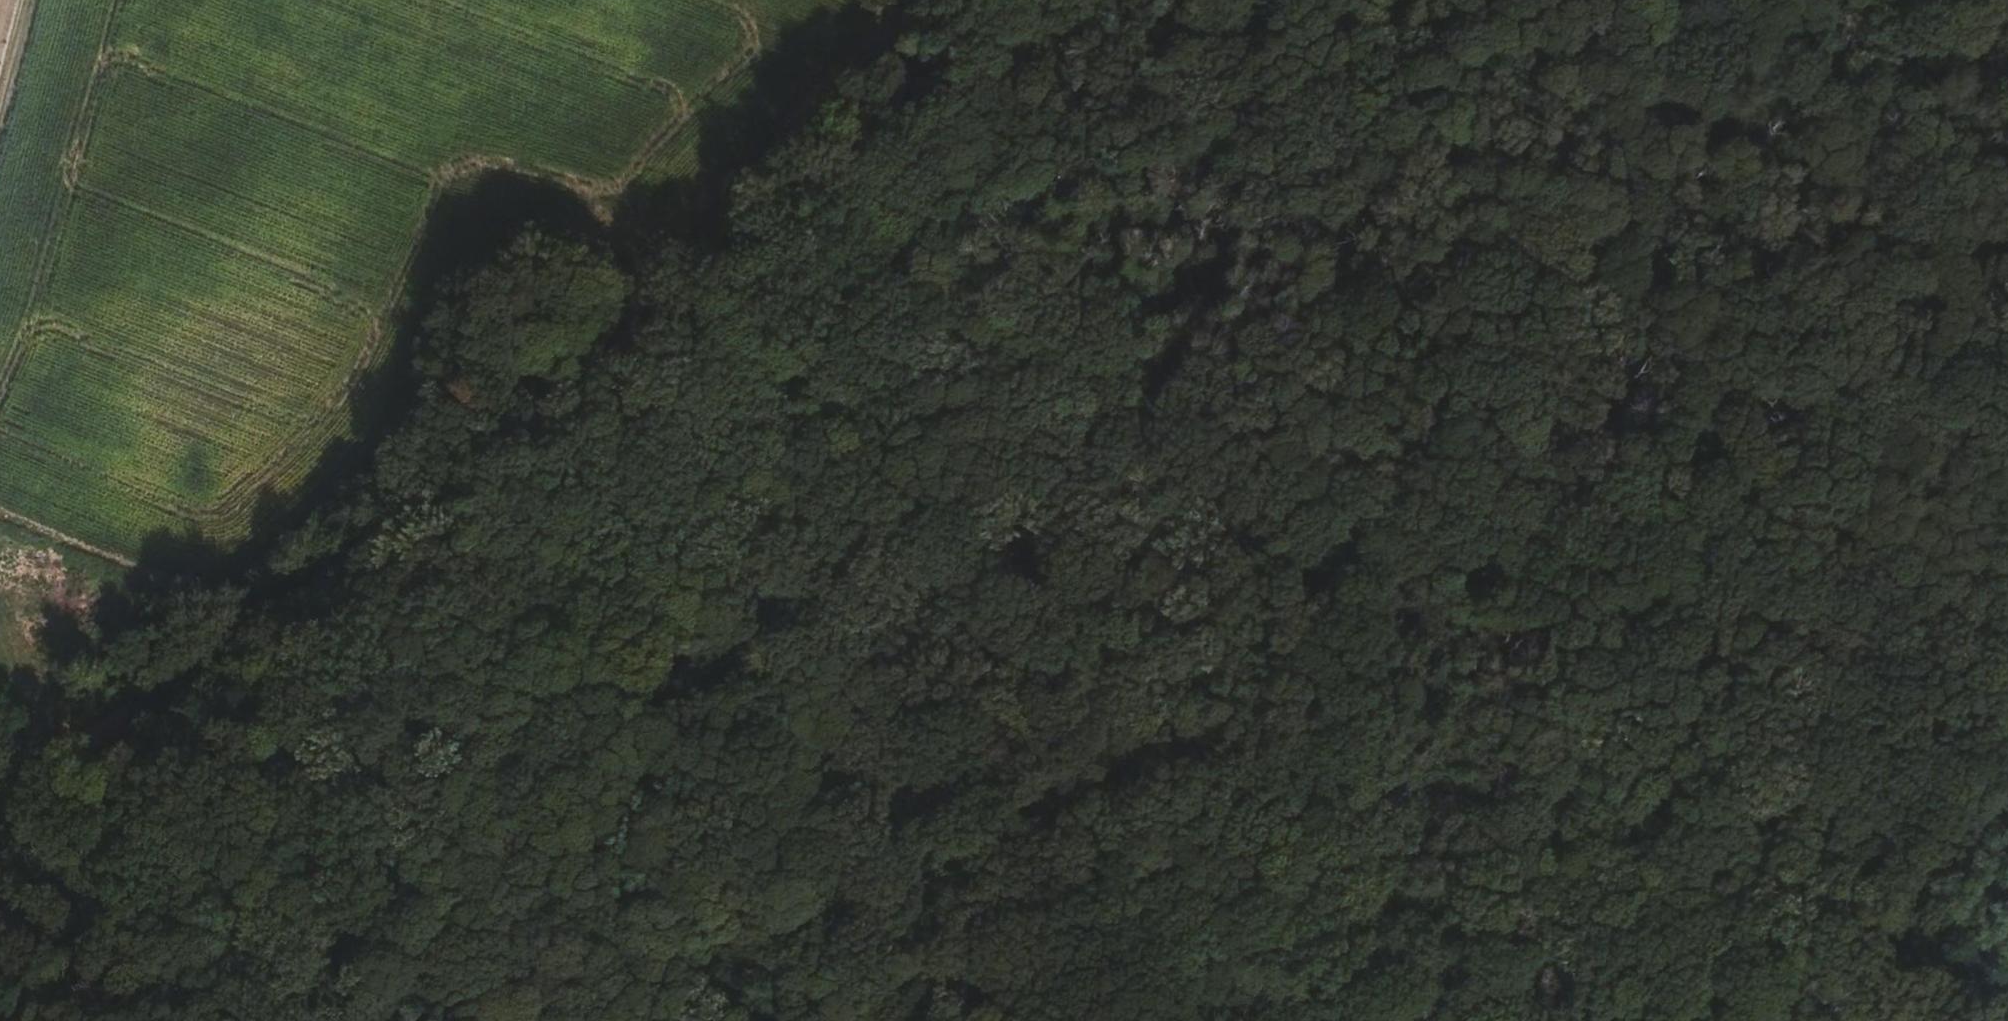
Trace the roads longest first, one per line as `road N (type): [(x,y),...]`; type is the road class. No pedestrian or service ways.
road 1 (unclassified): [(0,832),(432,517),(594,367),(895,40),(947,0)]
road 2 (track): [(1144,1020),(1133,527),(1109,285),(1111,191),(1177,0)]
road 3 (track): [(29,0),(0,125)]

